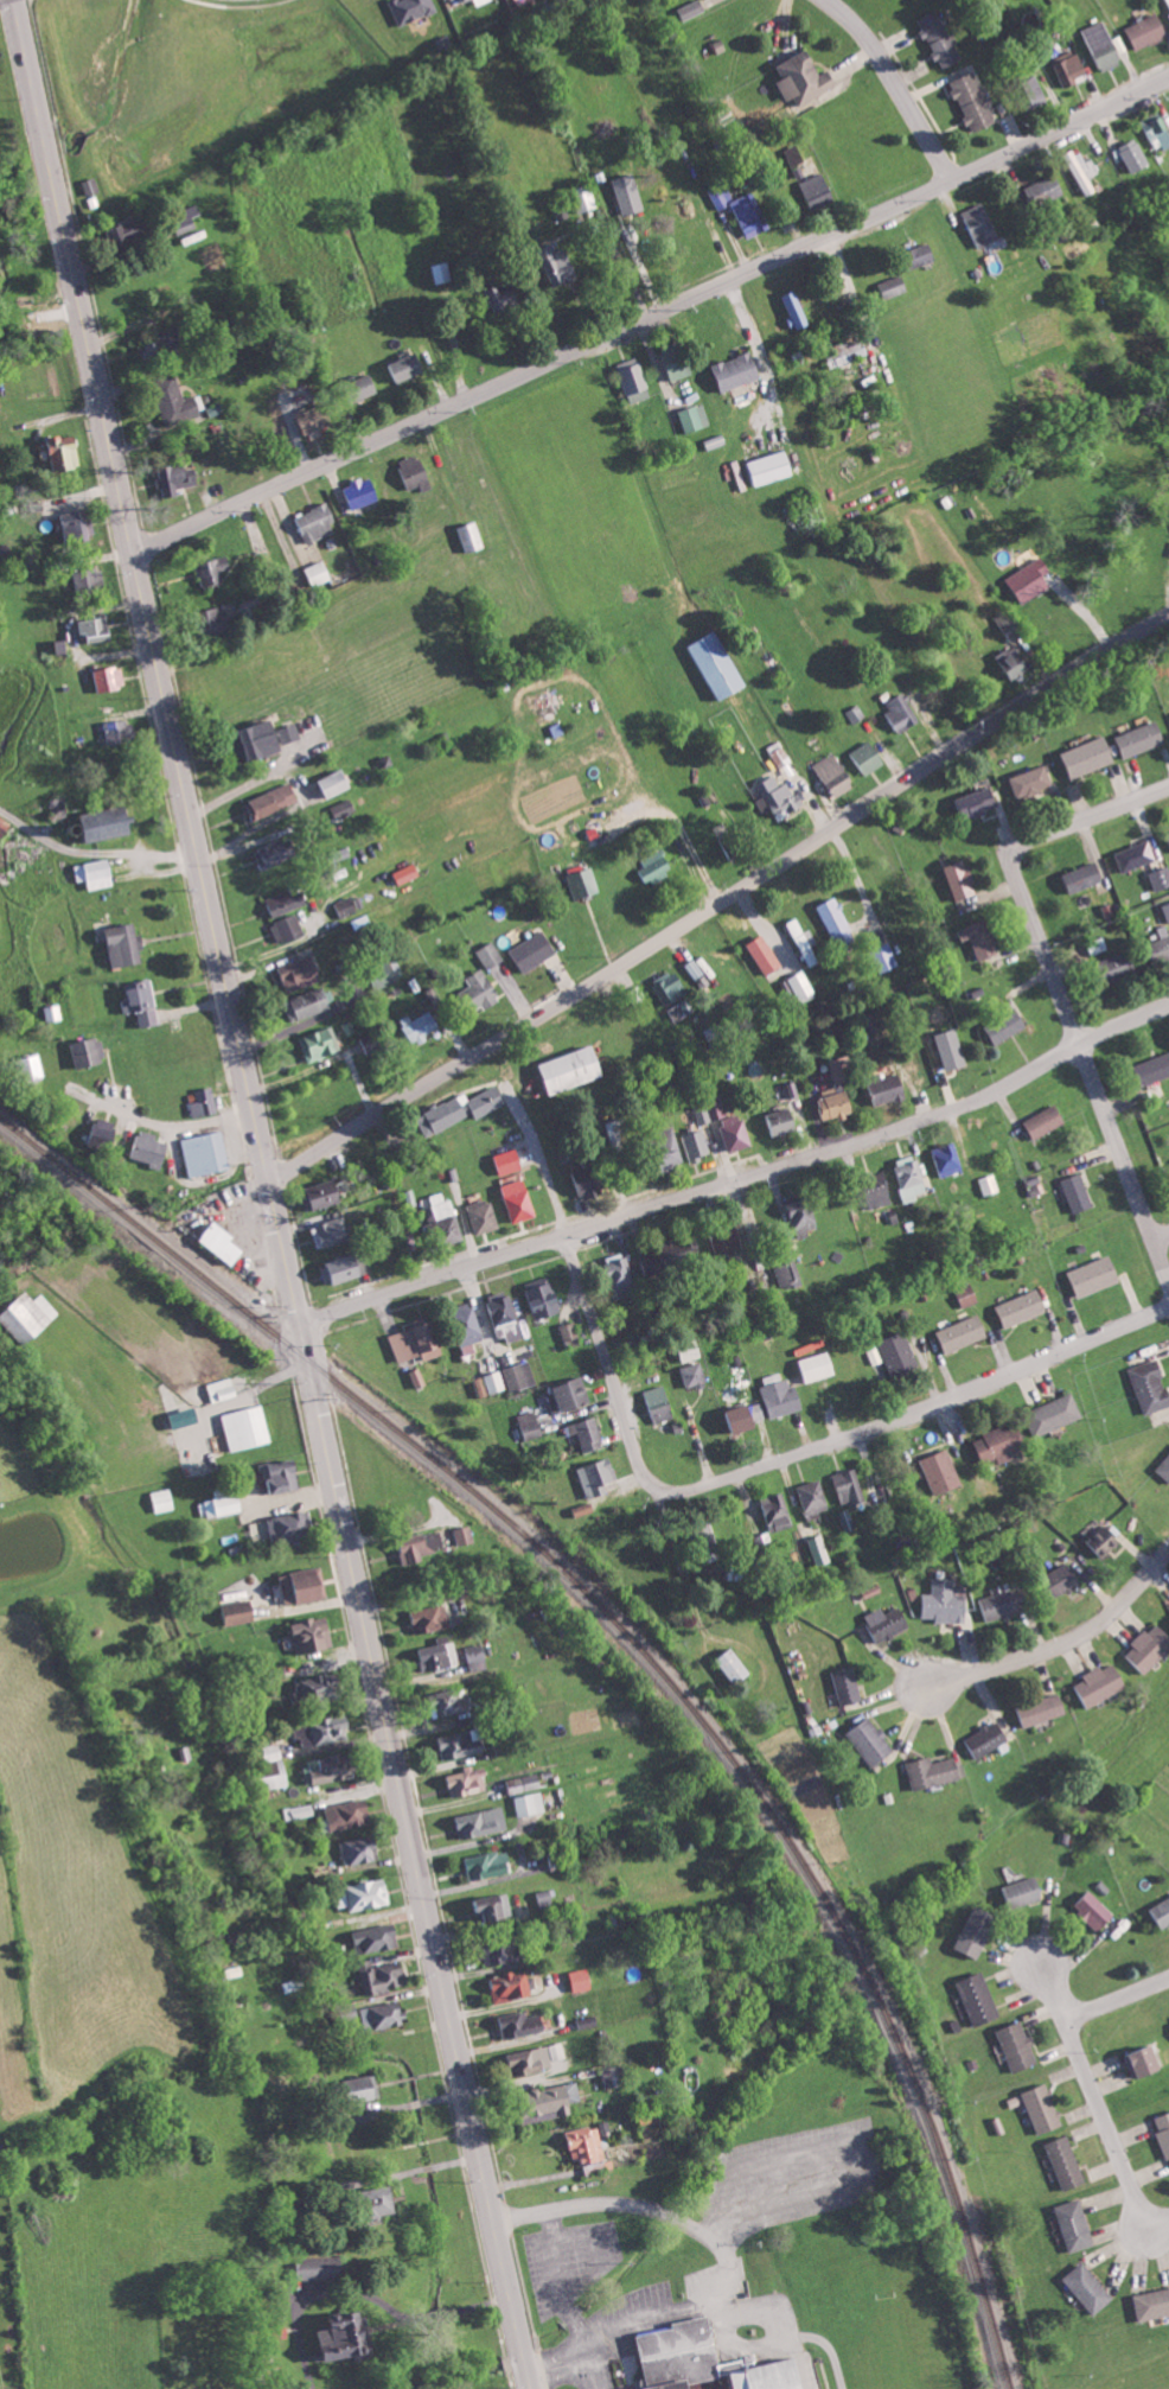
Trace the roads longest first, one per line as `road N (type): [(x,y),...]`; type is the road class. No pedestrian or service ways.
road 1 (primary): [(532,2388),(13,0)]
road 2 (residential): [(132,554),(1168,79)]
road 3 (residential): [(268,1183),(1168,614)]
road 4 (residential): [(300,1325),(926,1120),(1168,1008)]
road 5 (residential): [(1168,783),(1034,835),(1017,851),(1013,871),(1168,1283)]
road 6 (residential): [(1168,1305),(704,1489),(662,1491)]
road 7 (residential): [(1168,1549),(1087,1629),(930,1687)]
road 8 (residential): [(662,1491),(638,1464),(568,1236)]
road 9 (residential): [(1168,2214),(1139,2200),(1077,2053),(1077,2019)]
road 10 (residential): [(952,181),(864,37),(825,0)]

